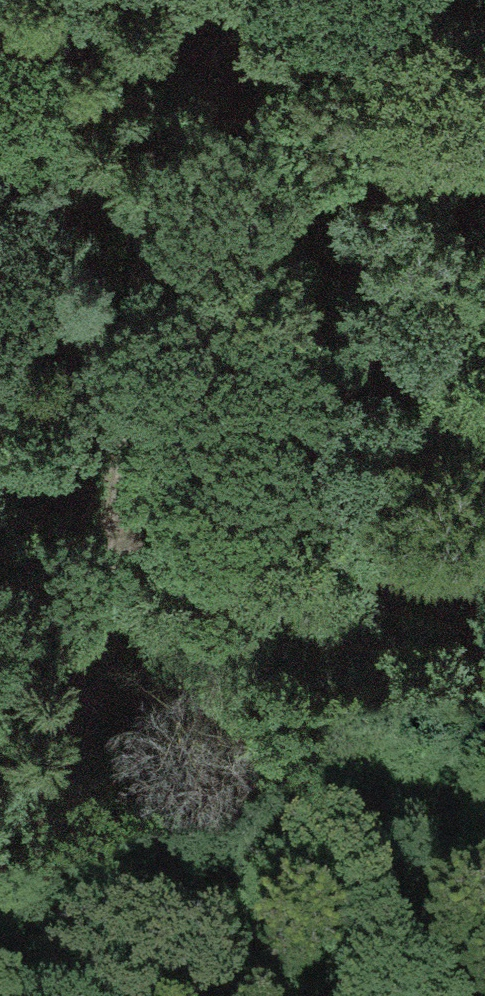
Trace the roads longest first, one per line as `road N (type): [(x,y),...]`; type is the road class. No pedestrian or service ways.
road 1 (track): [(163,0),(156,333),(42,946)]
road 2 (track): [(484,776),(262,835),(167,909),(42,946)]
road 3 (track): [(0,452),(26,373),(17,247),(0,175)]

